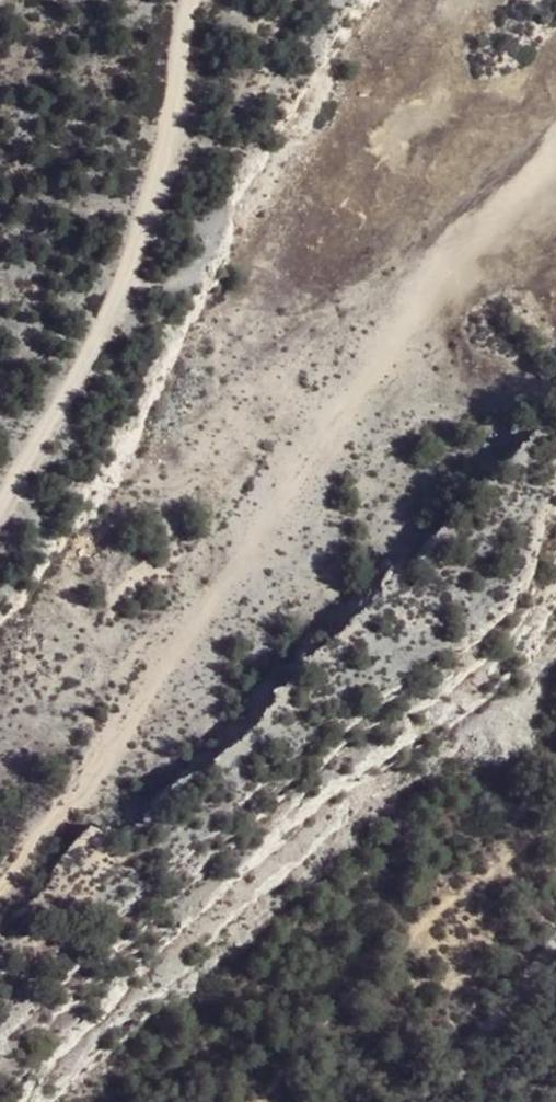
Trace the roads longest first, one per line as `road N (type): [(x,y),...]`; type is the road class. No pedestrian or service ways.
road 1 (track): [(0,533),(135,341),(192,0)]
road 2 (track): [(0,891),(70,811),(116,742)]

